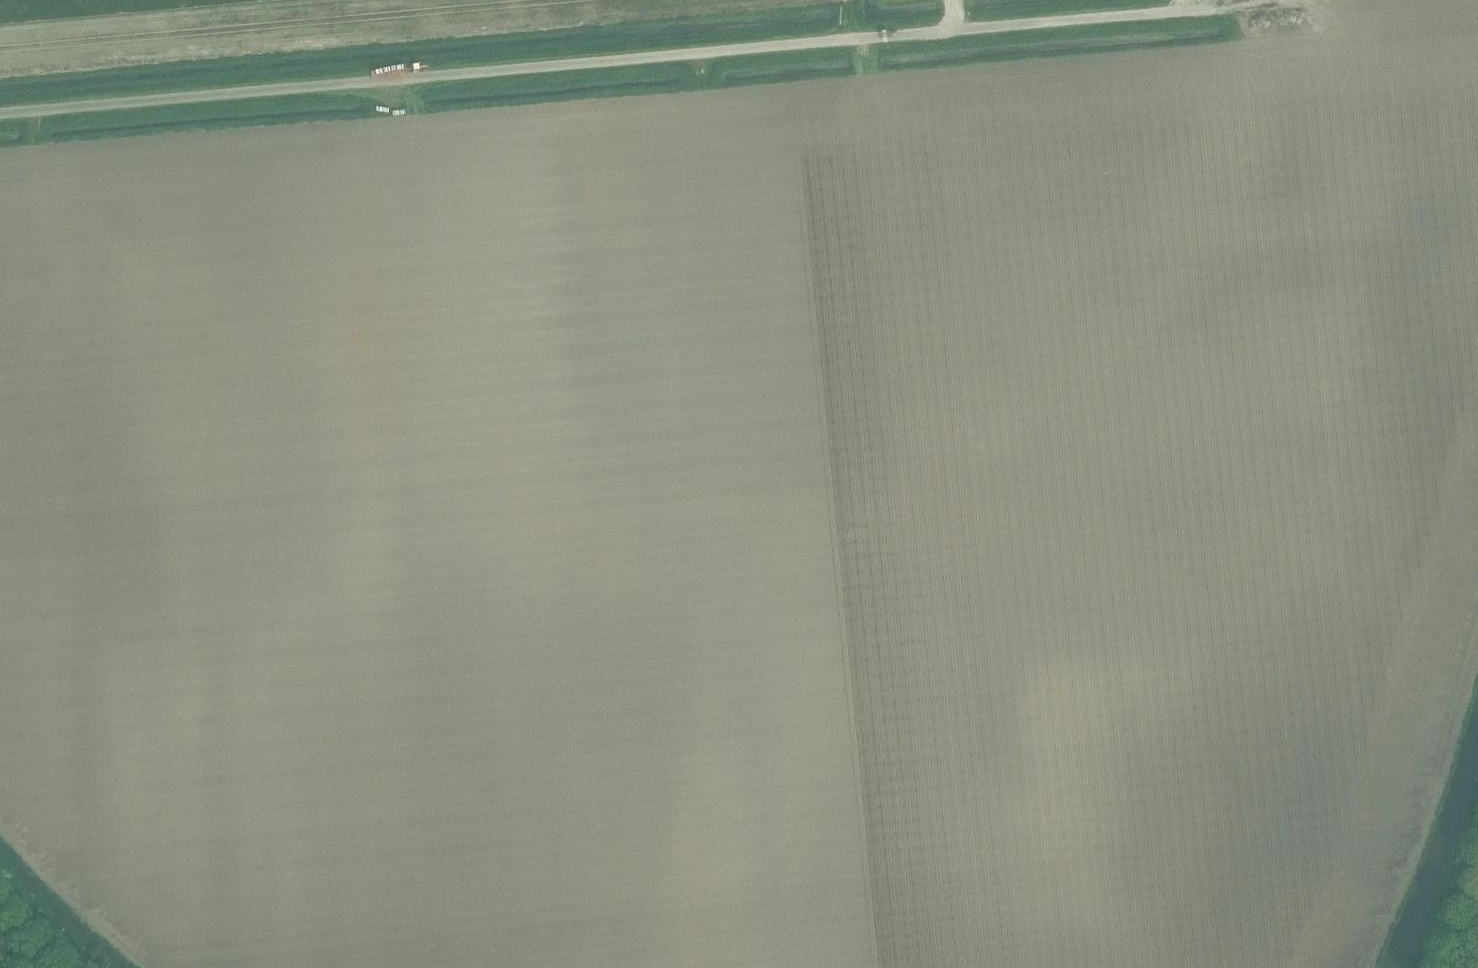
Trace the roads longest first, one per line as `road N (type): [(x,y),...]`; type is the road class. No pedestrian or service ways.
road 1 (unclassified): [(0,113),(1210,8)]

